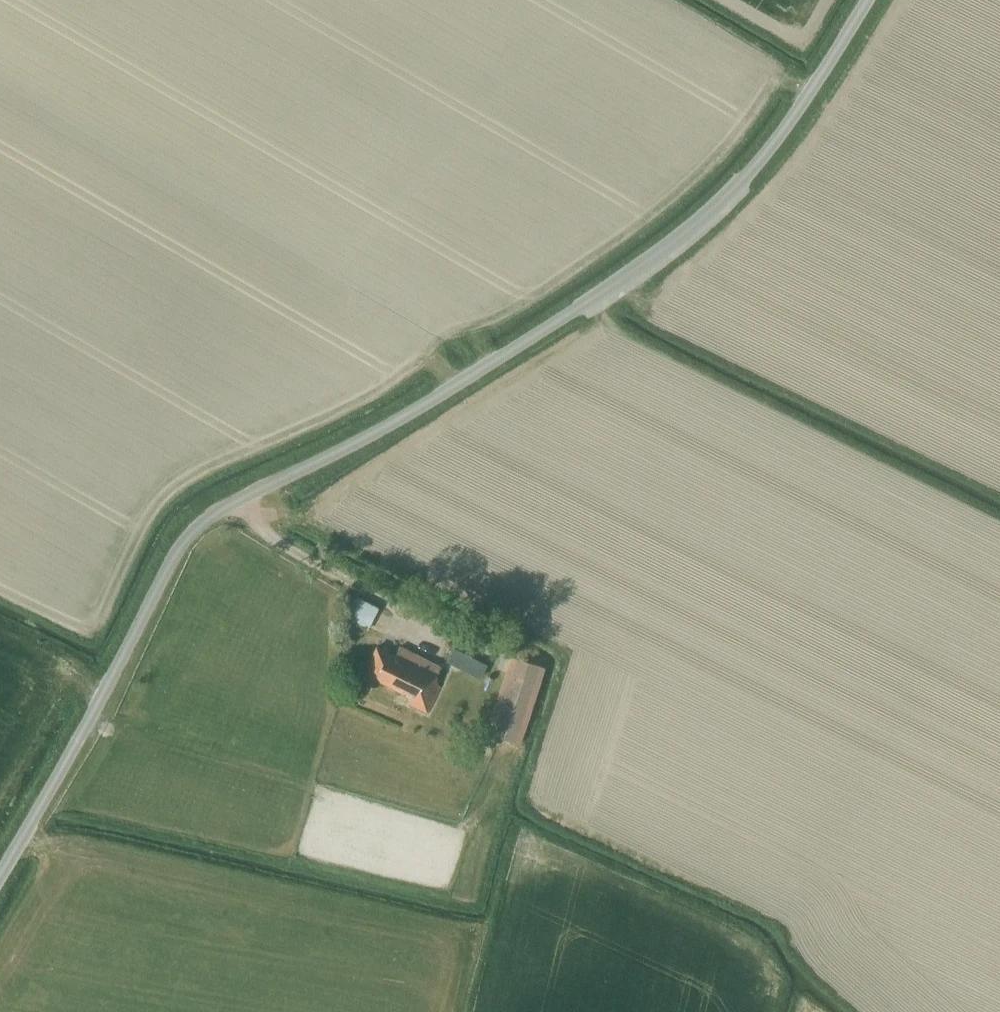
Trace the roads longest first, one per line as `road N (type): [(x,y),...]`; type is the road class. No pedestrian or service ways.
road 1 (unclassified): [(0,875),(203,521),(480,371),(687,231),(776,142),(868,0)]

